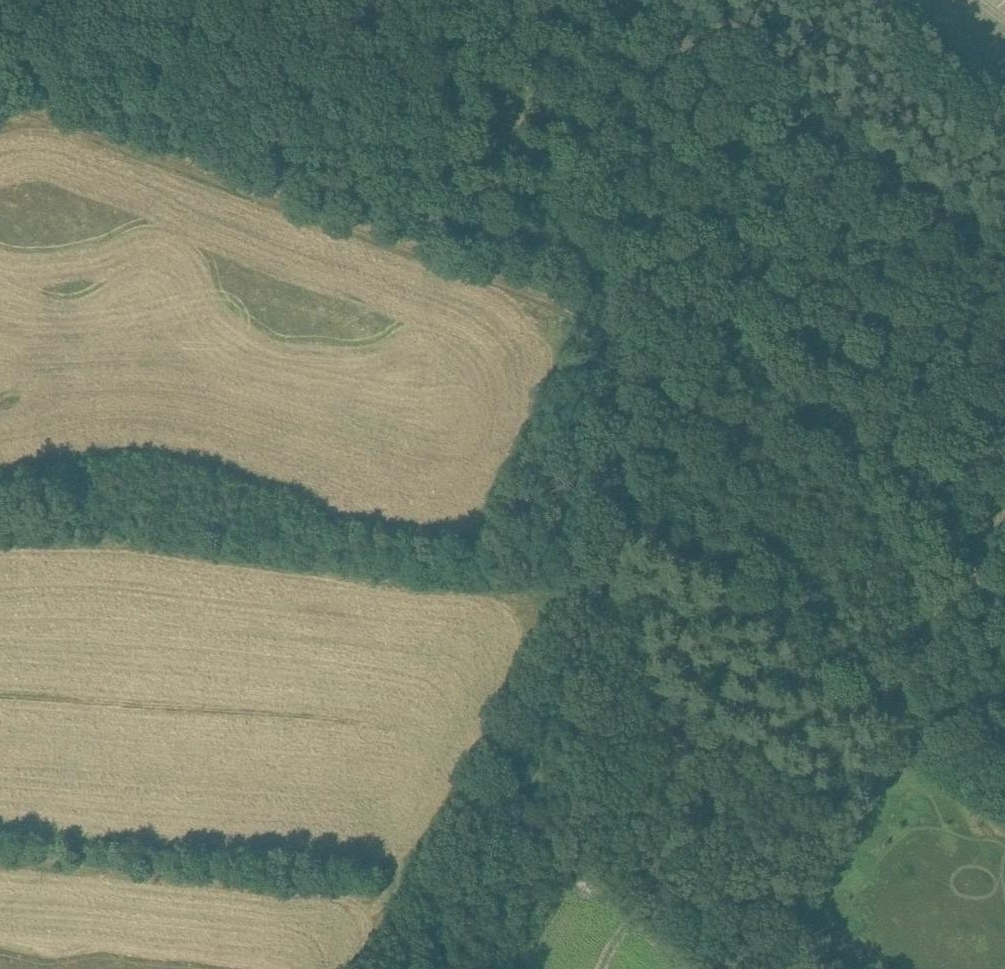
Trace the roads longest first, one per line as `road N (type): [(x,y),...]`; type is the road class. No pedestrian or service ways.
road 1 (unclassified): [(1004,248),(635,0)]

